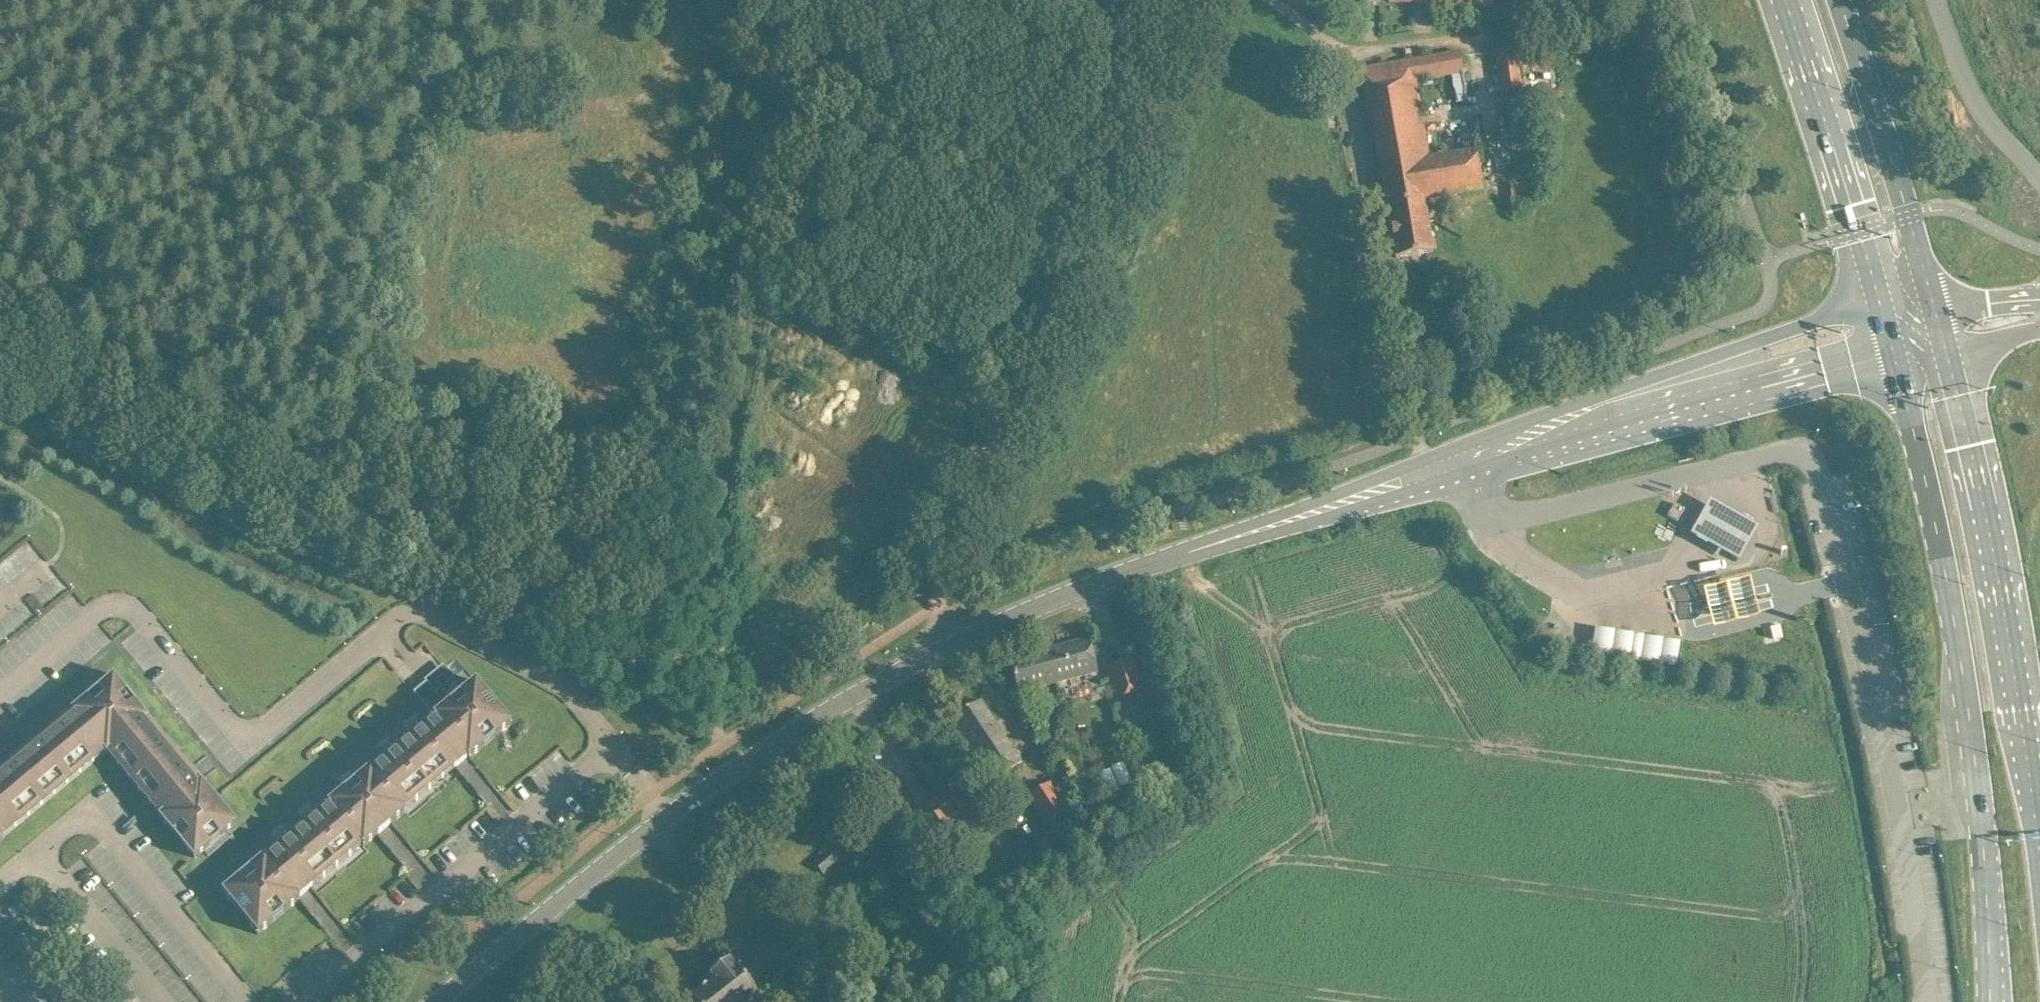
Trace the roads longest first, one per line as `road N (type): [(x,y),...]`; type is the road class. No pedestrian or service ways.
road 1 (secondary): [(956,644),(1119,575),(1695,384)]
road 2 (residential): [(956,644),(946,565),(1043,377),(1144,124),(1183,0)]
road 3 (primary): [(1895,359),(1942,546),(1976,766),(1993,1001)]
road 4 (secondary): [(438,1001),(682,806),(792,733),(956,644)]
road 5 (primary): [(2039,845),(1999,583),(1947,345)]
road 6 (primary): [(1786,0),(1882,308)]
road 7 (primary): [(1935,301),(1840,0)]
road 8 (unclassified): [(1283,0),(1332,41),(1346,79),(1378,260)]
road 9 (unclassified): [(2039,178),(1974,97),(1937,0)]
road 10 (secondary): [(1882,308),(1762,342),(1695,384)]
road 11 (secondary): [(1695,384),(1777,388),(1895,359)]

